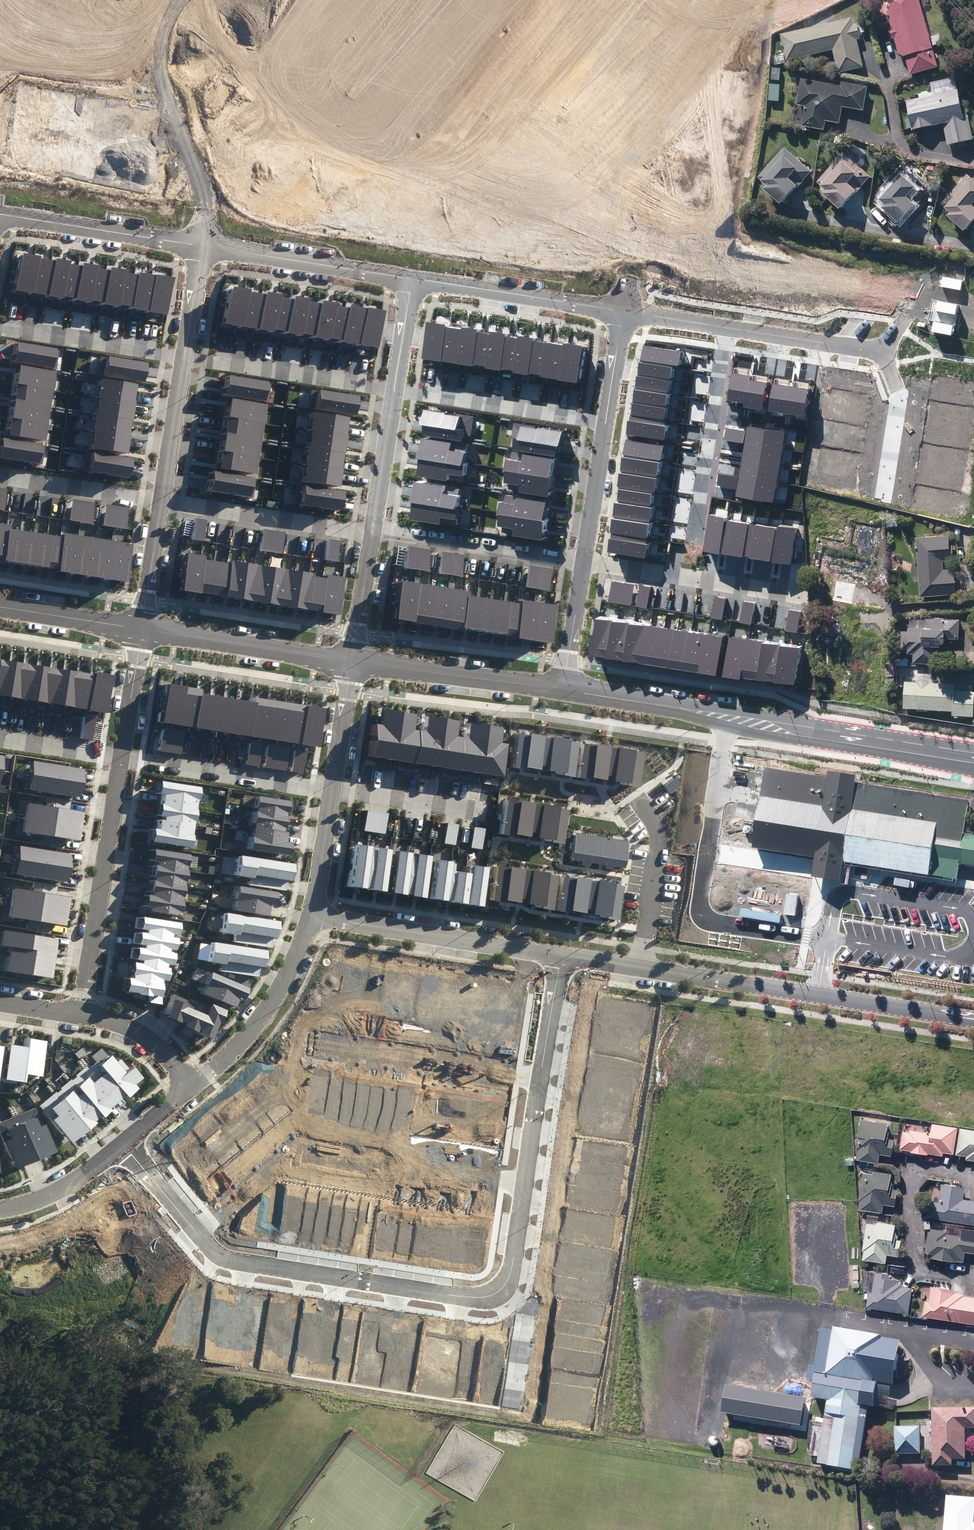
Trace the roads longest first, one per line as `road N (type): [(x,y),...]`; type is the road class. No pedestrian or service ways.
road 1 (tertiary): [(562,689),(973,758)]
road 2 (residential): [(965,1018),(561,954)]
road 3 (residential): [(195,1230),(296,1151),(524,1186)]
road 4 (unknown): [(593,0),(623,36),(645,89),(621,312)]
road 5 (residential): [(195,1230),(234,1260),(474,1297),(503,1288)]
road 6 (unknown): [(410,279),(437,26),(448,0)]
road 7 (residential): [(123,756),(78,1014)]
road 8 (residential): [(561,954),(310,917)]
road 9 (unknown): [(197,246),(216,0)]
road 10 (residential): [(319,1046),(540,1080)]
road 11 (residential): [(584,565),(801,599)]
road 12 (residential): [(181,356),(394,389)]
road 13 (residential): [(410,279),(197,246)]
road 14 (residential): [(161,499),(373,532)]
road 15 (residential): [(394,389),(605,423)]
road 16 (residential): [(728,328),(695,539)]
road 17 (residential): [(621,312),(410,279)]
road 18 (tertiary): [(142,629),(353,662)]
road 19 (residential): [(373,532),(584,565)]
road 20 (residential): [(123,756),(334,788)]
road 21 (residential): [(310,917),(264,1009),(188,1087)]
road 22 (tertiary): [(353,662),(562,689)]
road 23 (residential): [(197,246),(0,217)]
road 24 (residential): [(0,327),(181,356)]
road 25 (residential): [(0,474),(161,499)]
road 26 (residential): [(883,353),(728,328)]
road 27 (residential): [(334,788),(487,812)]
road 28 (residential): [(373,532),(394,389)]
road 29 (residential): [(161,499),(181,356)]
road 30 (tertiary): [(0,607),(142,629)]
road 31 (residential): [(605,423),(584,565)]
road 32 (residential): [(121,1142),(80,1176),(0,1210)]
road 33 (residential): [(78,1014),(145,1040),(188,1087)]
road 34 (residential): [(373,532),(353,662)]
road 35 (residential): [(161,499),(142,629)]
road 36 (residential): [(334,788),(310,917)]
road 37 (residential): [(142,629),(123,756)]
road 38 (residential): [(540,1080),(561,954)]
road 39 (residential): [(353,662),(334,788)]
road 40 (residential): [(584,565),(562,689)]
road 41 (residential): [(0,737),(123,756)]
road 42 (residential): [(503,1288),(524,1317),(510,1404)]

